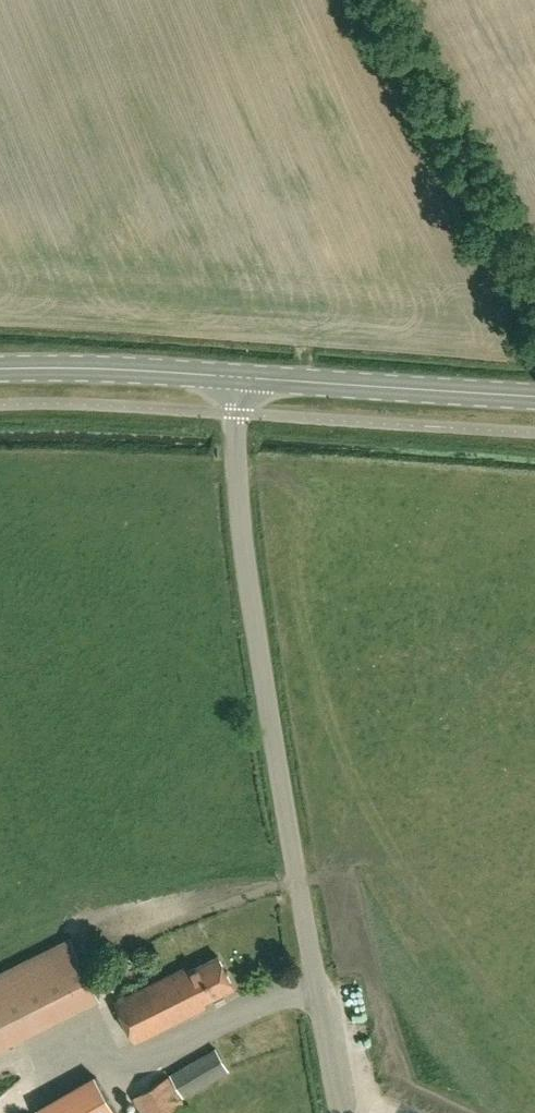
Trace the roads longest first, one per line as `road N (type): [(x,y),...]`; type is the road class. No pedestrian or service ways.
road 1 (unclassified): [(343,1112),(254,619),(235,456),(240,381)]
road 2 (secondary): [(534,396),(240,381)]
road 3 (secondary): [(240,381),(0,371)]

